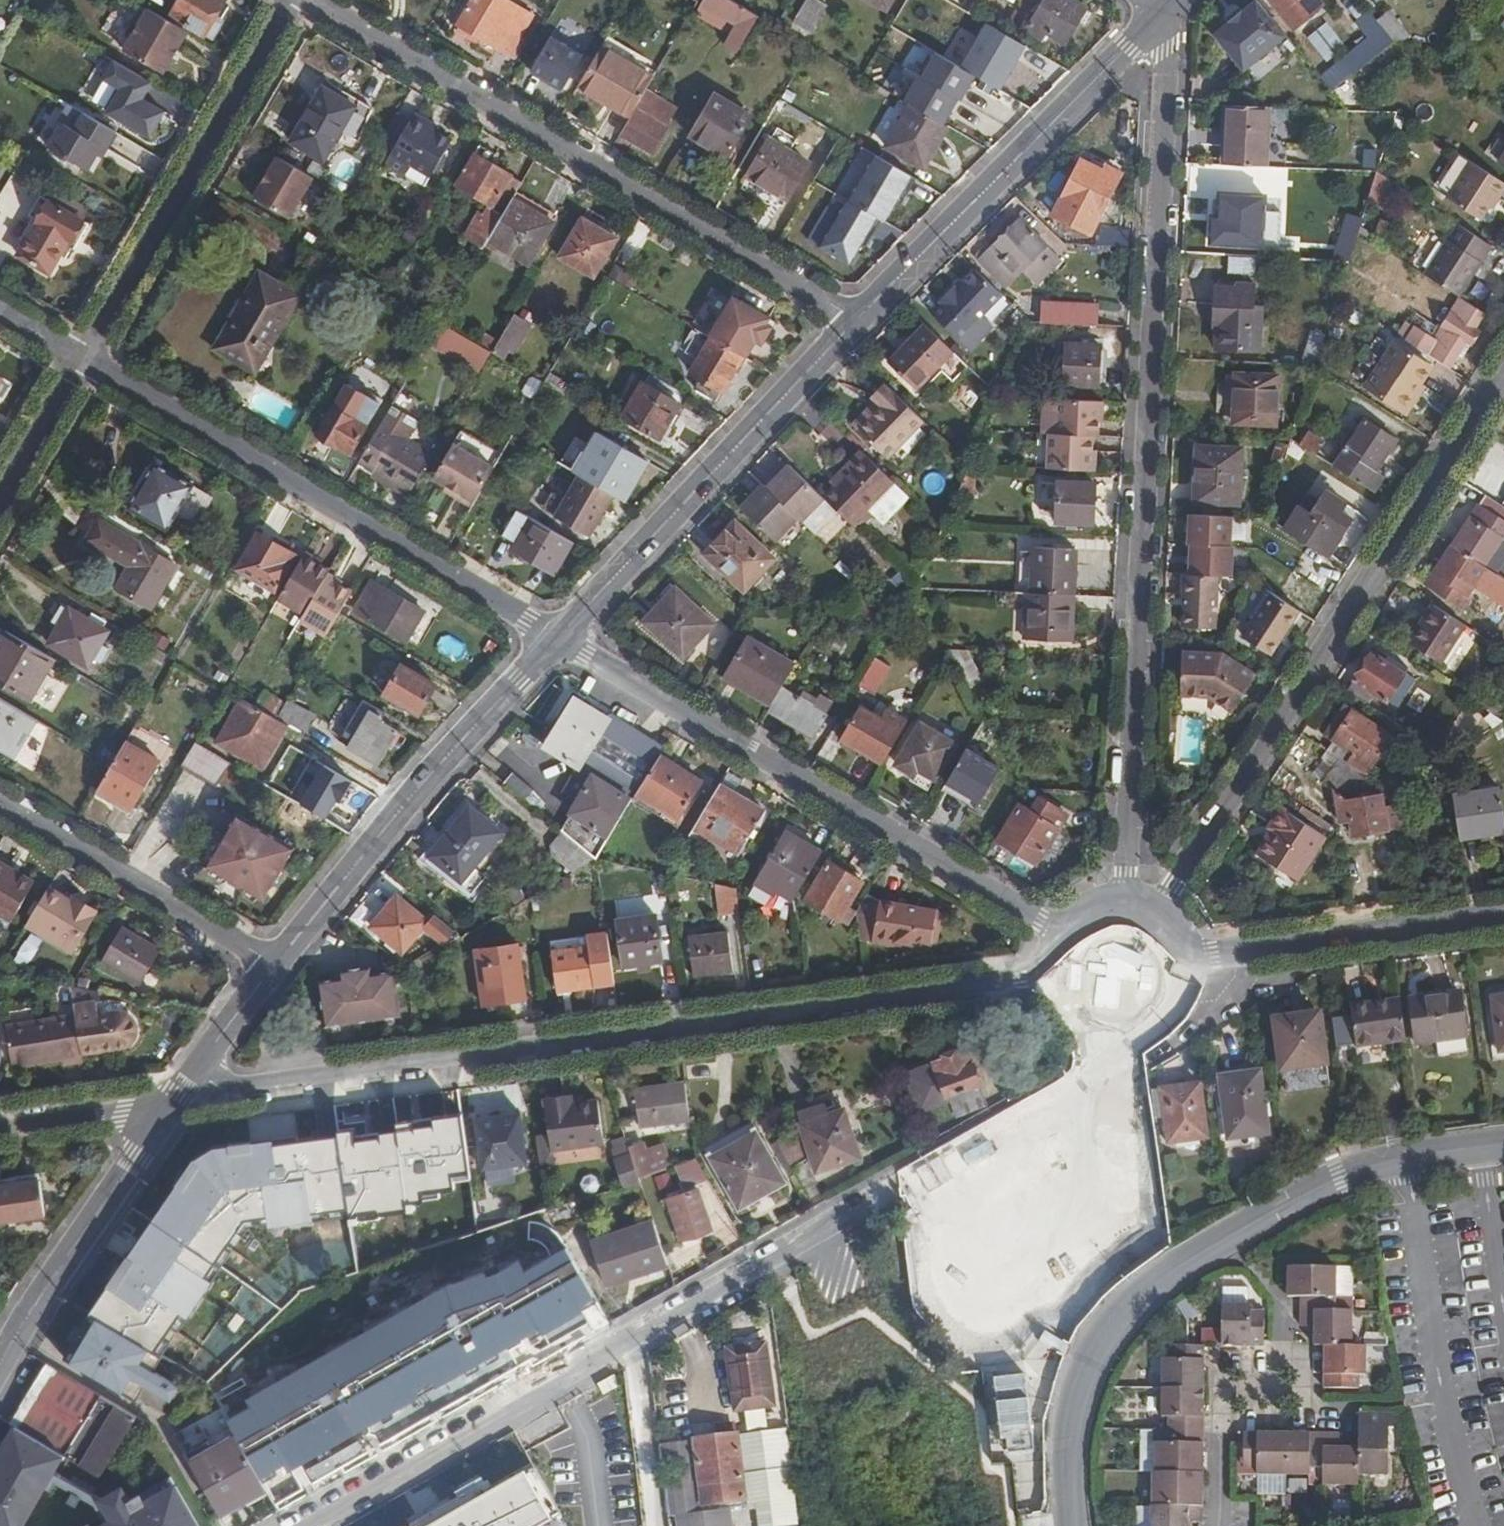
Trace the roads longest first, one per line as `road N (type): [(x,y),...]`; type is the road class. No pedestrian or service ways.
road 1 (residential): [(200,1066),(248,1085),(1019,980),(1040,967),(1071,924)]
road 2 (residential): [(1124,907),(1165,8)]
road 3 (residential): [(1503,1145),(1341,1176),(1159,1281),(1117,1318),(1085,1367),(1070,1416),(1073,1525)]
road 4 (residential): [(1503,373),(1156,920)]
road 5 (residential): [(306,0),(853,322)]
road 6 (residential): [(846,1280),(813,1253),(783,1252),(307,1525)]
road 7 (residential): [(556,640),(1041,921),(1071,924)]
road 8 (residential): [(81,360),(556,640)]
road 9 (tertiary): [(1165,8),(853,322)]
road 10 (tertiary): [(853,322),(556,640)]
road 11 (tertiary): [(556,640),(385,828),(274,965)]
road 12 (residential): [(81,360),(293,0)]
road 13 (residential): [(274,965),(0,801)]
road 14 (residential): [(1191,952),(1217,955),(1503,915)]
road 15 (tertiary): [(172,1106),(0,1364)]
road 16 (residential): [(172,1106),(0,1129)]
road 17 (residential): [(0,498),(81,360)]
road 18 (tertiary): [(274,965),(200,1066)]

